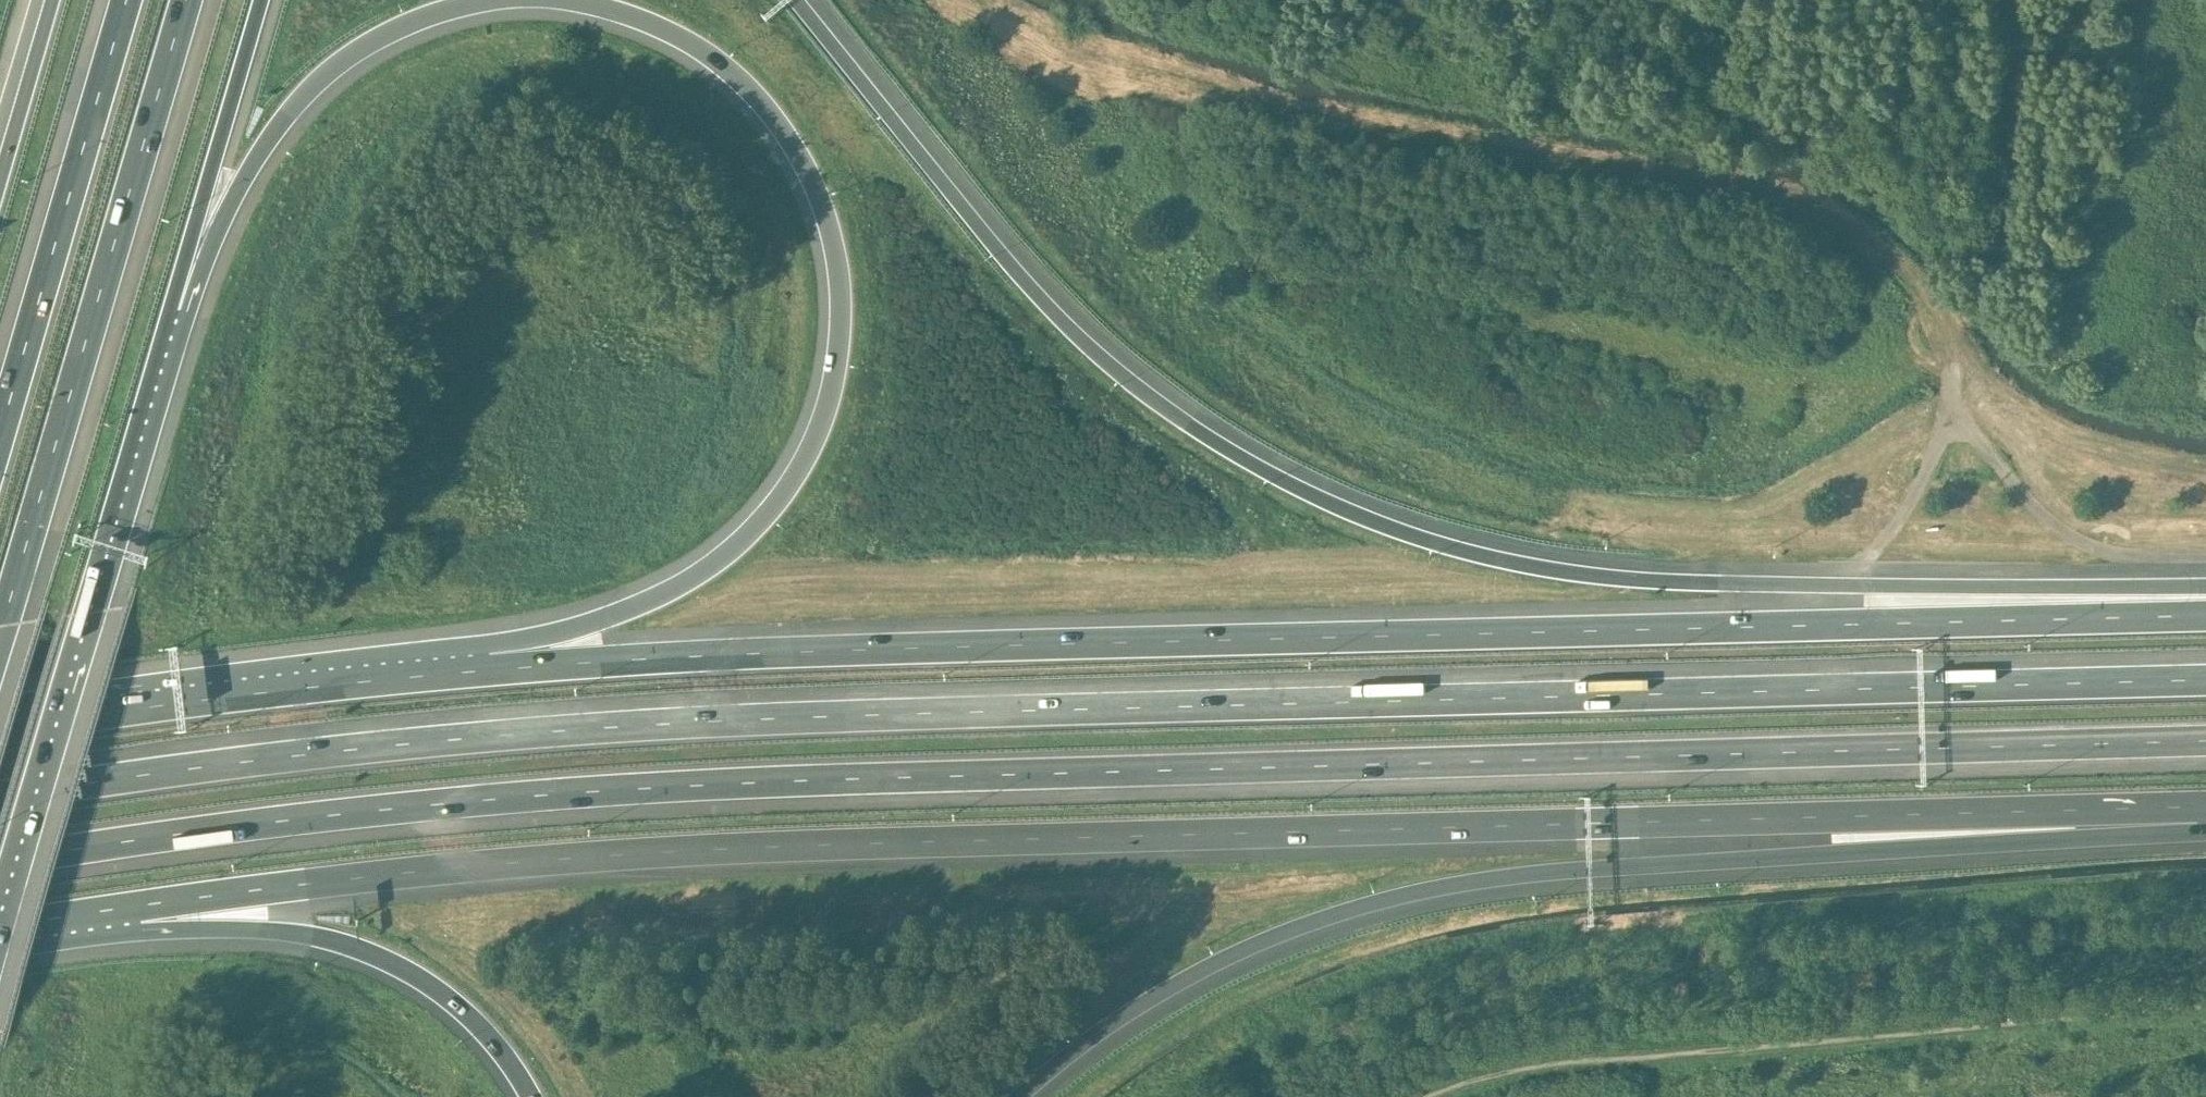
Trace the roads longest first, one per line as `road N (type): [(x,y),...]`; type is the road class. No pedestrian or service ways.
road 1 (motorway): [(0,863),(588,790),(2205,741)]
road 2 (motorway): [(2205,678),(1058,709),(581,731),(138,775),(0,798)]
road 3 (motorway): [(139,907),(552,858),(2198,806)]
road 4 (motorway): [(2205,615),(1063,644),(491,669)]
road 5 (motorway): [(2205,586),(1609,578),(1460,550),(1373,522),(1217,446),(1125,381),(1009,263),(794,0)]
road 6 (motorway): [(1035,1096),(1114,1033),(1286,939),(1403,902),(2198,806)]
road 7 (motorway): [(573,0),(643,19),(687,42),(779,120),(836,242),(842,336),(816,437),(758,526),(681,584),(491,669)]
road 8 (track): [(2005,0),(1996,254),(1930,334),(1949,359),(1950,404),(1921,481),(1898,523),(1854,560),(1771,586)]
road 9 (motorway): [(0,634),(185,0)]
road 10 (motorway): [(0,919),(180,308)]
road 11 (track): [(1389,278),(1762,374),(1854,383),(1888,370),(1930,334)]
road 12 (motorway): [(491,669),(0,729)]
road 13 (motorway): [(139,907),(315,935),(392,962),(485,1031),(531,1096)]
road 14 (motorway): [(180,308),(232,197),(283,116),(343,60),(401,25),(483,0)]
road 15 (motorway): [(126,0),(0,433)]
road 16 (motorway): [(180,308),(261,0)]
road 17 (track): [(2192,585),(2067,534),(1950,404)]
road 18 (motorway): [(53,0),(0,181)]
road 19 (motorway): [(0,929),(139,907)]

